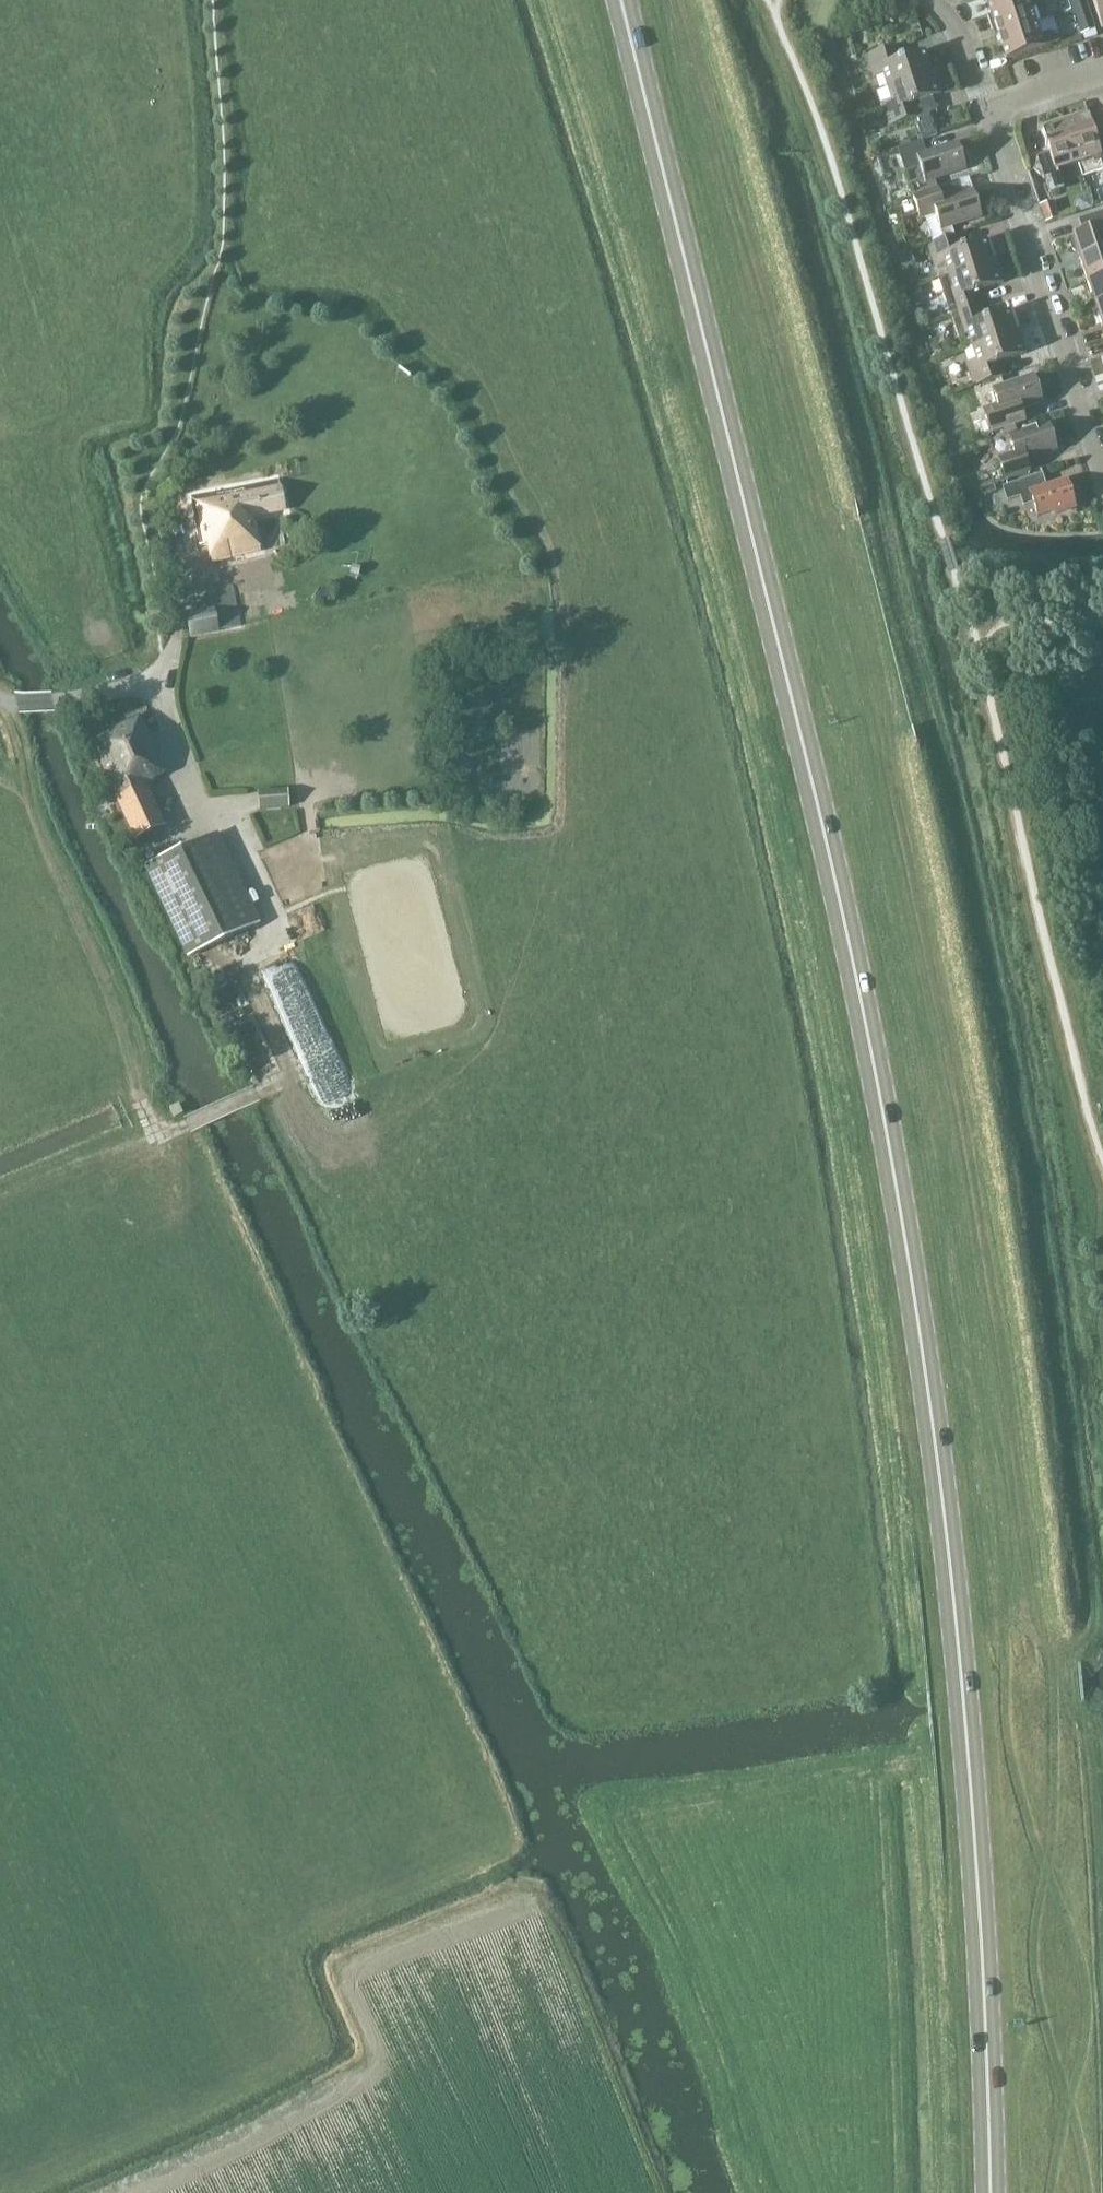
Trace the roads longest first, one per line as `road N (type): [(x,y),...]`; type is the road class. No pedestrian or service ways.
road 1 (primary): [(883,1098),(787,668),(620,0)]
road 2 (primary): [(1026,2192),(1016,1929),(974,1492),(916,1190),(883,1098)]
road 3 (primary): [(883,1098),(952,1645),(985,2192)]
road 4 (residential): [(1102,477),(989,112)]
road 5 (track): [(156,1139),(293,1077),(244,972),(290,950)]
road 6 (unclassified): [(174,647),(159,679),(141,688),(67,702),(0,702)]
road 7 (residential): [(989,112),(963,40),(928,0)]
road 8 (residential): [(989,112),(1102,74)]

